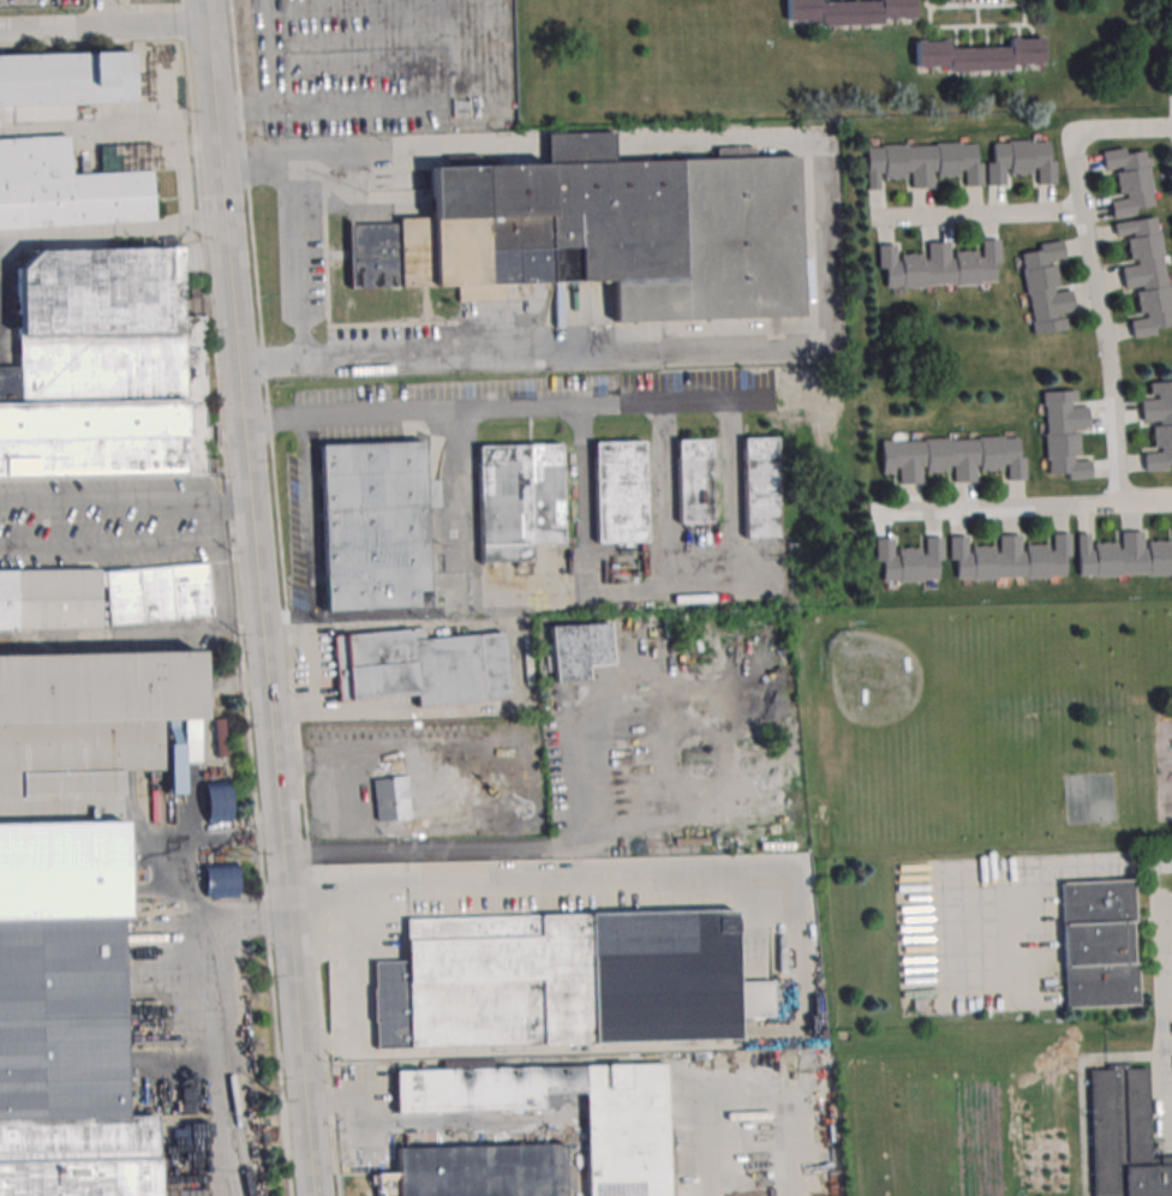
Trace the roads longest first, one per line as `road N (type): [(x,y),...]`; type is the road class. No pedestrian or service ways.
road 1 (tertiary): [(310,1195),(204,0)]
road 2 (residential): [(1119,500),(1071,136),(1171,131)]
road 3 (residential): [(877,512),(1171,498)]
road 4 (residential): [(0,28),(207,20)]
road 5 (residential): [(1077,211),(878,220)]

